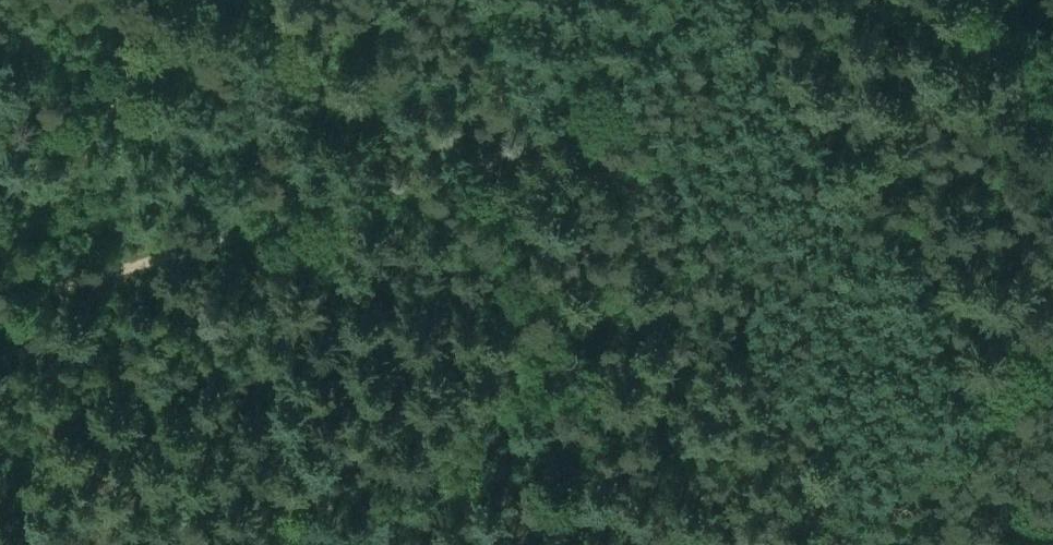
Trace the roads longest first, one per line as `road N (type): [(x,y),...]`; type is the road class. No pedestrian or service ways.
road 1 (track): [(0,326),(178,268),(387,185)]
road 2 (track): [(387,185),(478,166),(591,107),(707,0)]

